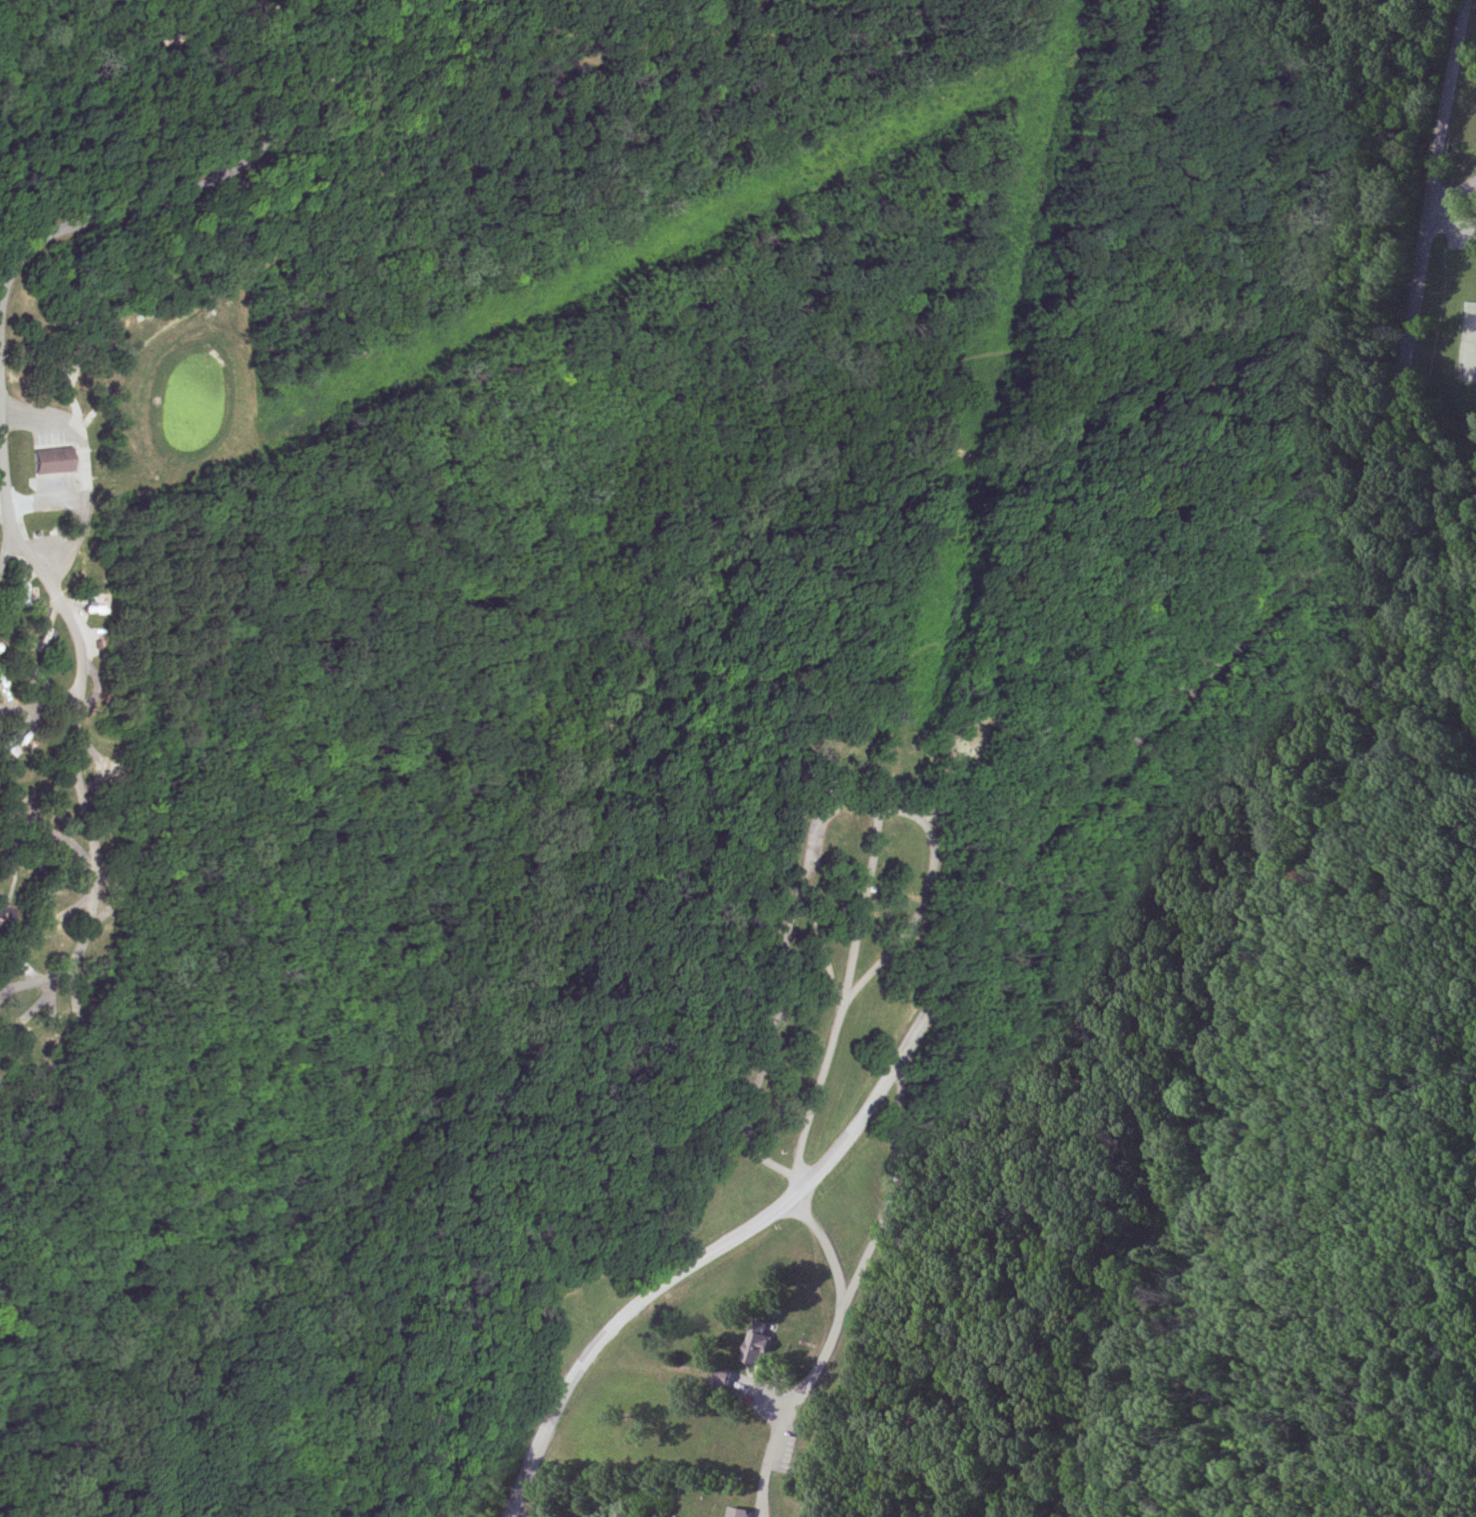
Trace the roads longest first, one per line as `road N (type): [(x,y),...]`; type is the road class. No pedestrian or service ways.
road 1 (tertiary): [(511,1516),(552,1419),(596,1349),(663,1287),(777,1215),(844,1154),(1035,840),(1324,548),(1361,487),(1402,371),(1464,0)]

